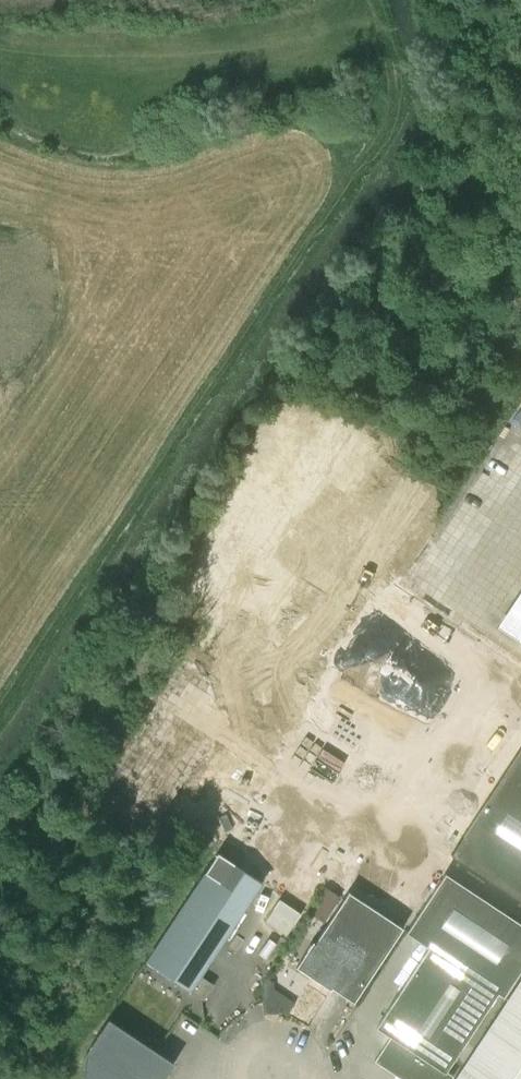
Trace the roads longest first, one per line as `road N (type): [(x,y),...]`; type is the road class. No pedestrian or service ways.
road 1 (unclassified): [(314,1078),(301,1047),(278,1037),(245,1051),(237,1078)]

